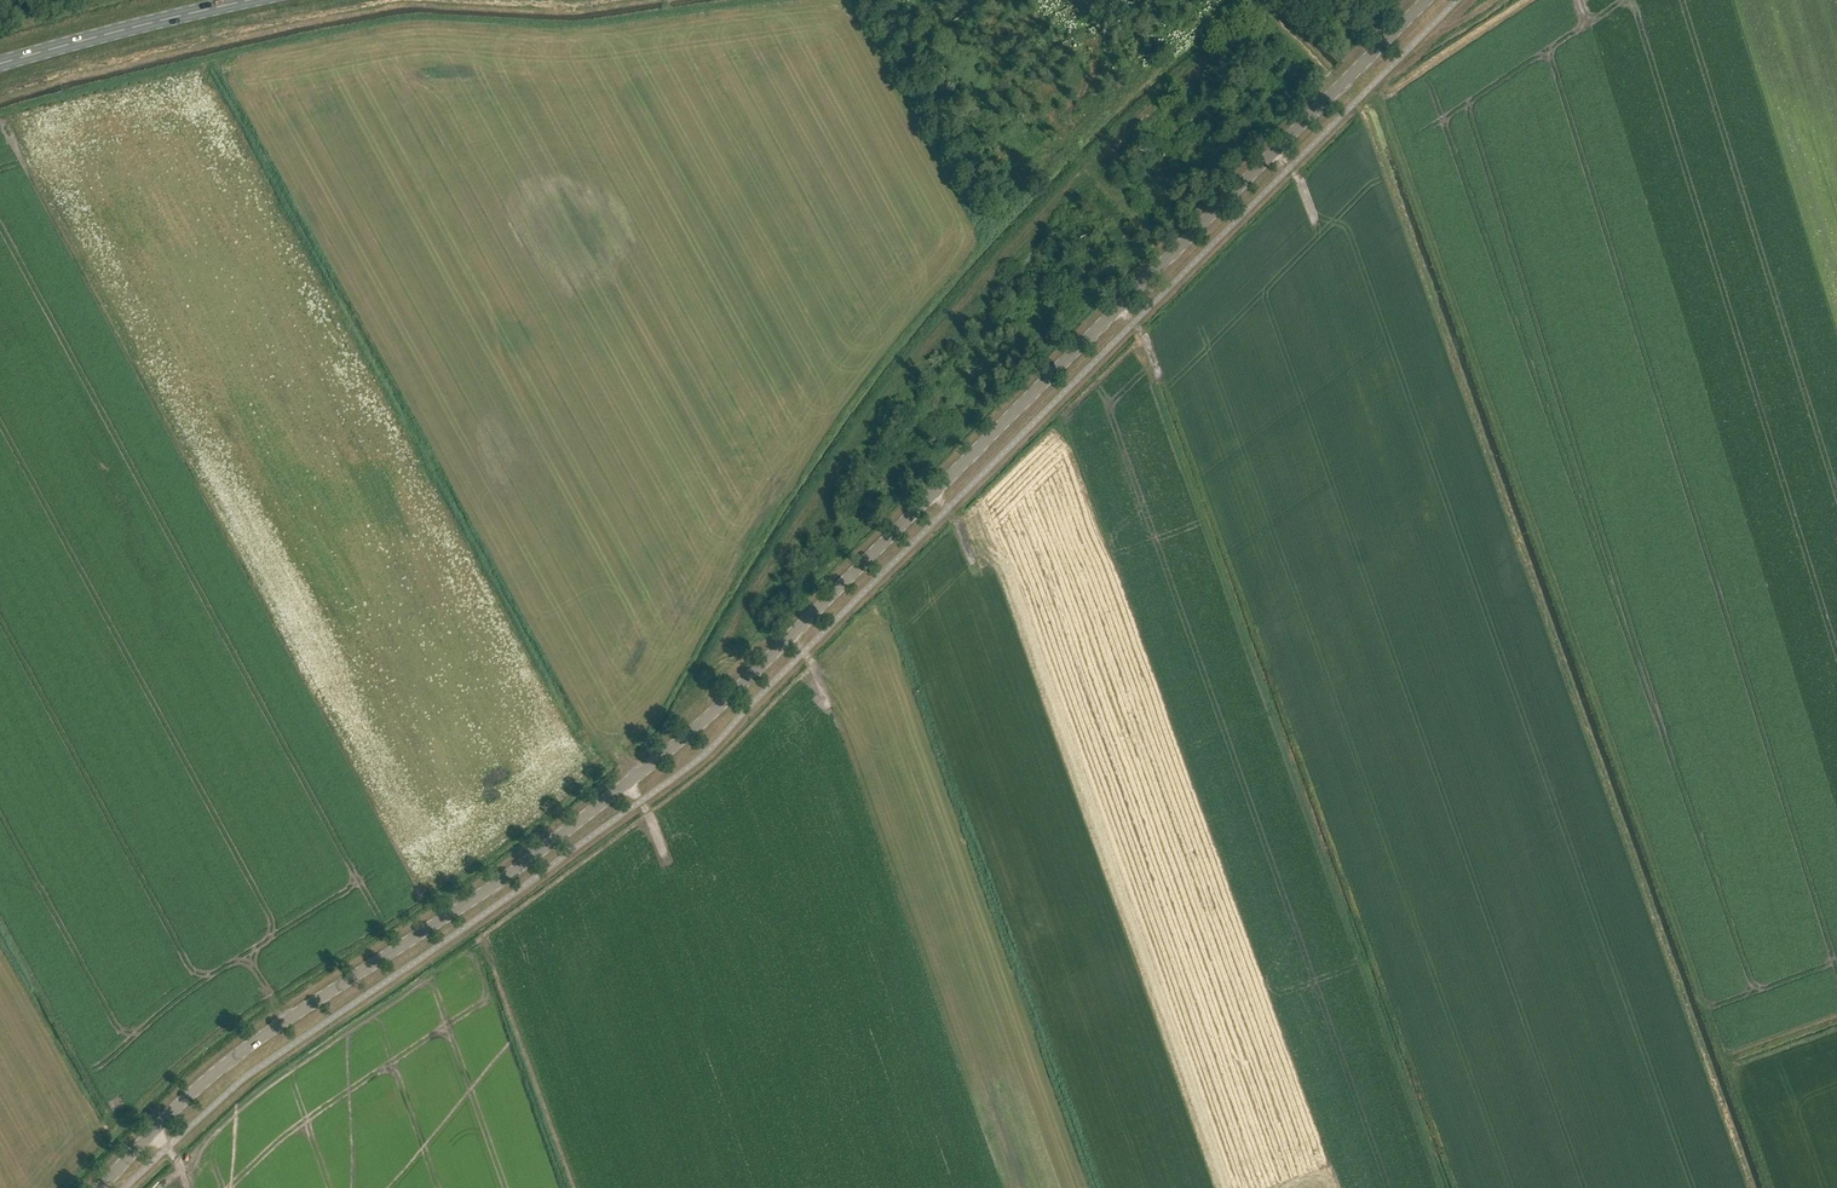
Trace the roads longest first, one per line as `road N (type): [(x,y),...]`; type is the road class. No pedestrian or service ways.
road 1 (tertiary): [(101,1187),(238,1053),(505,877),(735,695),(1425,0)]
road 2 (primary): [(0,65),(251,0)]

